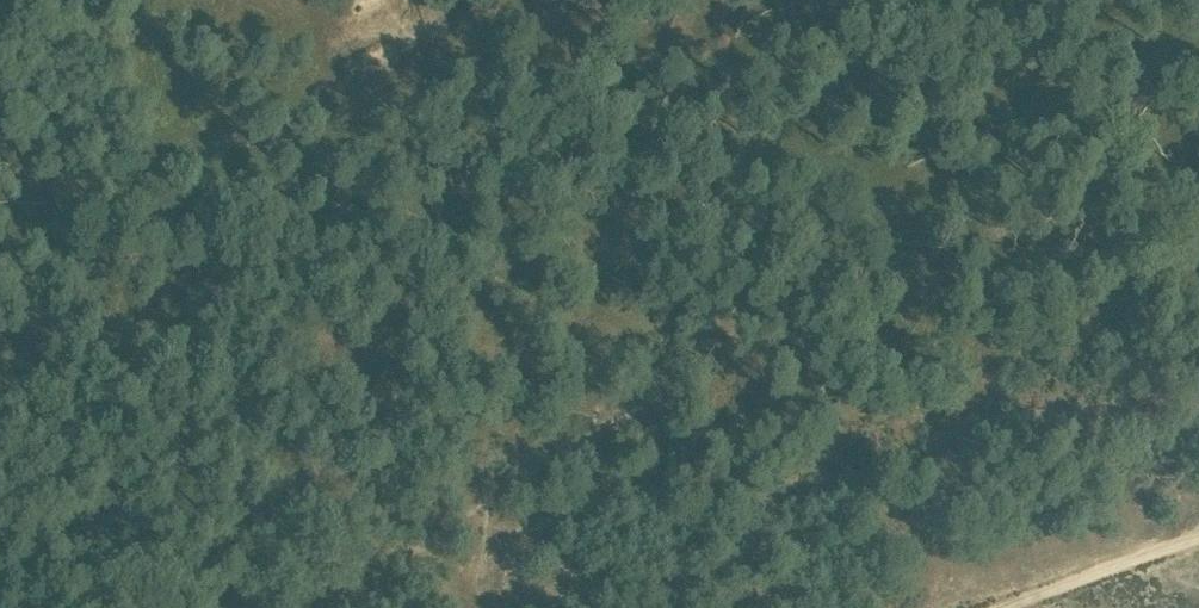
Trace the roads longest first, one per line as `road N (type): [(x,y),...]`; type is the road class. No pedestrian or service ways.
road 1 (track): [(1198,535),(996,607)]

